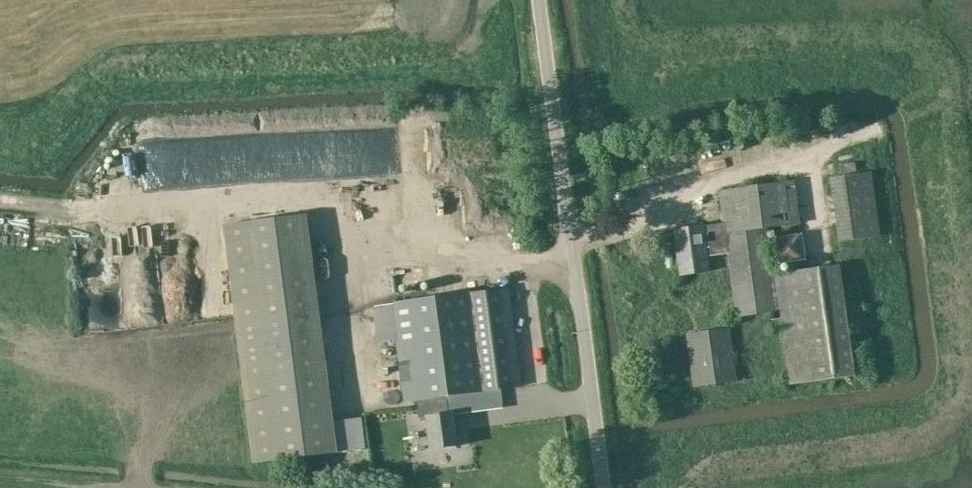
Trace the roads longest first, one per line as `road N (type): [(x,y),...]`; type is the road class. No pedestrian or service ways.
road 1 (unclassified): [(605,487),(539,0)]

